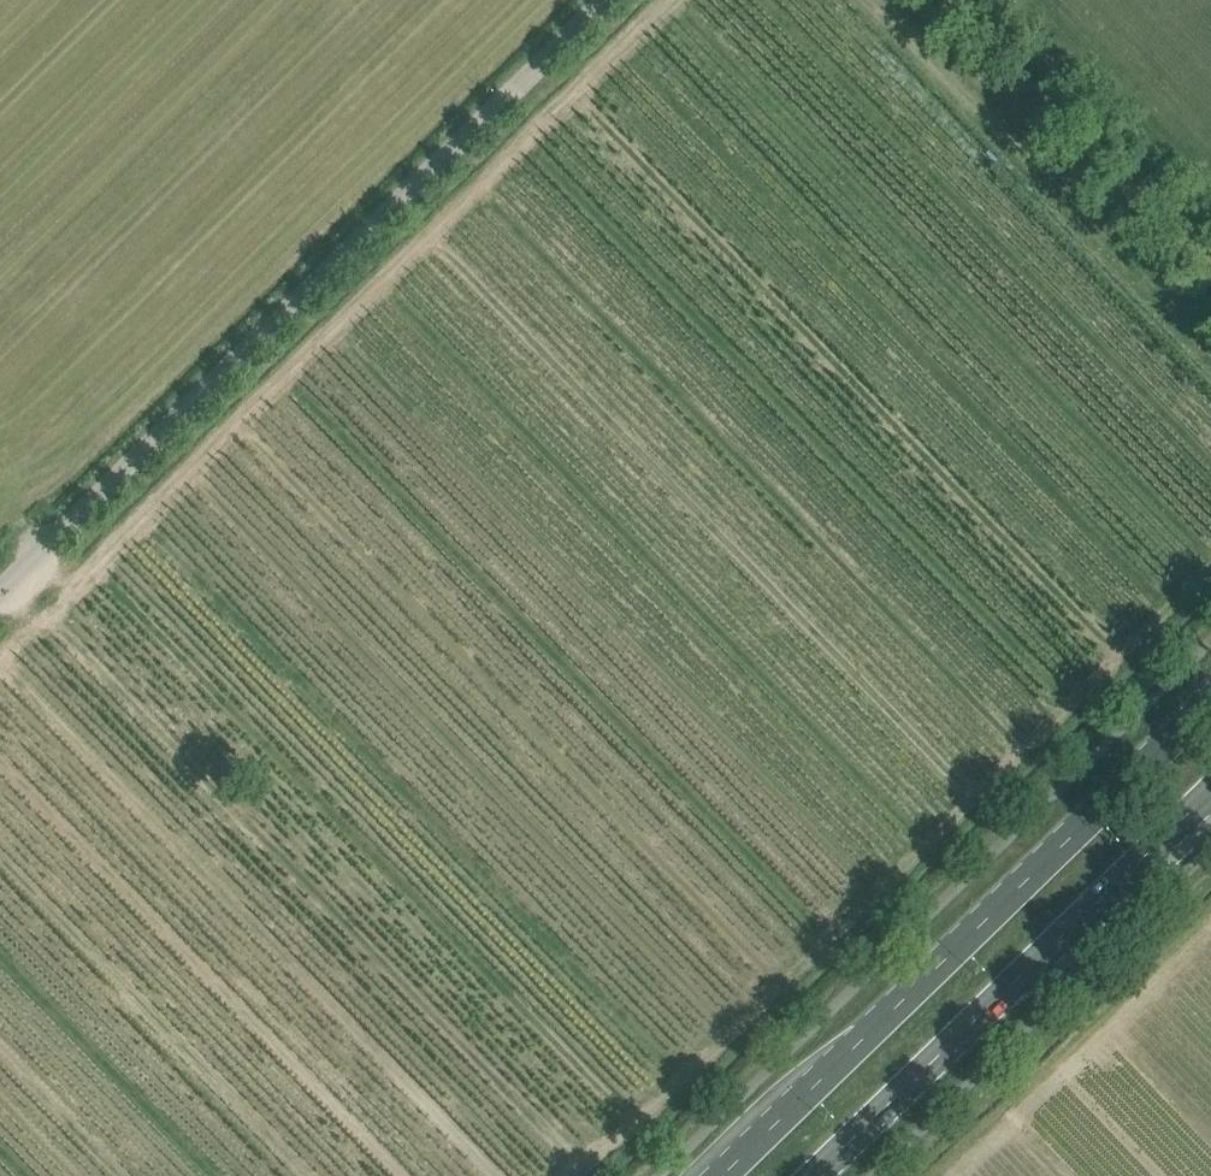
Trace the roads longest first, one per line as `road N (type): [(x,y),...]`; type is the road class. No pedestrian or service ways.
road 1 (unclassified): [(0,589),(607,0)]
road 2 (primary): [(1210,709),(726,1175)]
road 3 (primary): [(819,1175),(1210,795)]

